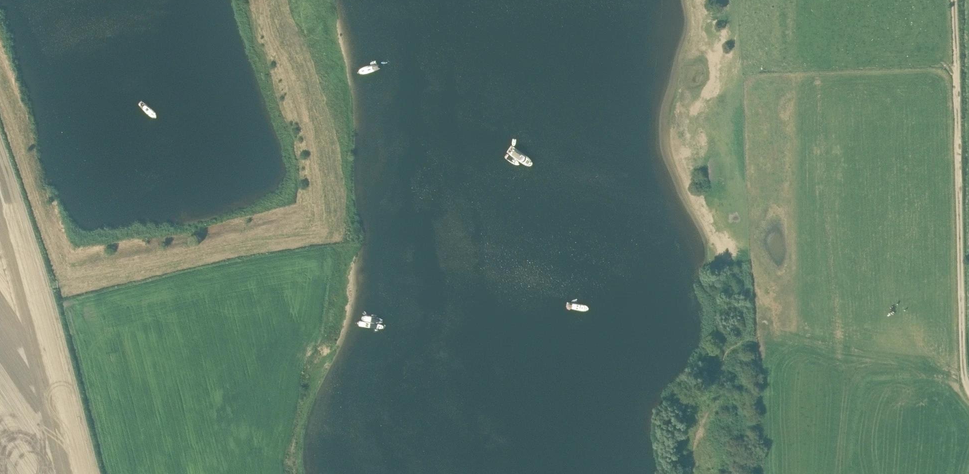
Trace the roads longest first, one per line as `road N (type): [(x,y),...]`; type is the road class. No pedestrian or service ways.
road 1 (track): [(967,384),(954,0)]
road 2 (track): [(71,473),(0,217)]

